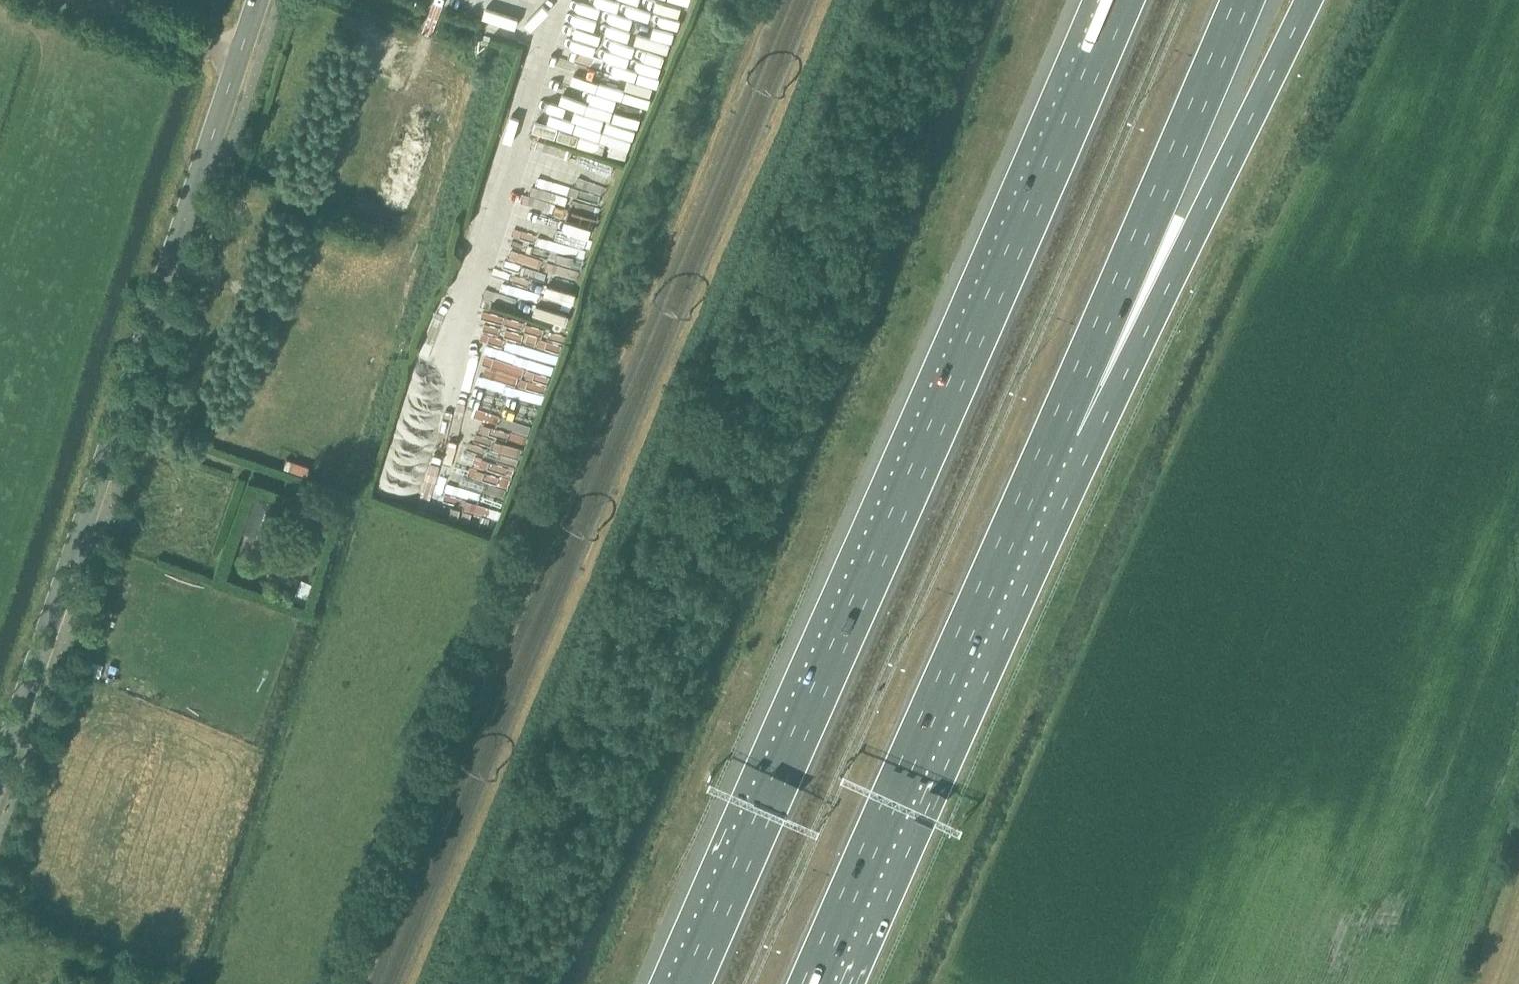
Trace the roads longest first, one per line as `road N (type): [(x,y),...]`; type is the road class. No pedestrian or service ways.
road 1 (motorway): [(1122,0),(691,983)]
road 2 (secondary): [(0,776),(260,0)]
road 3 (motorway): [(811,983),(1058,427)]
road 4 (motorway): [(1058,427),(1198,226),(1309,0)]
road 5 (motorway): [(1058,427),(1244,0)]

